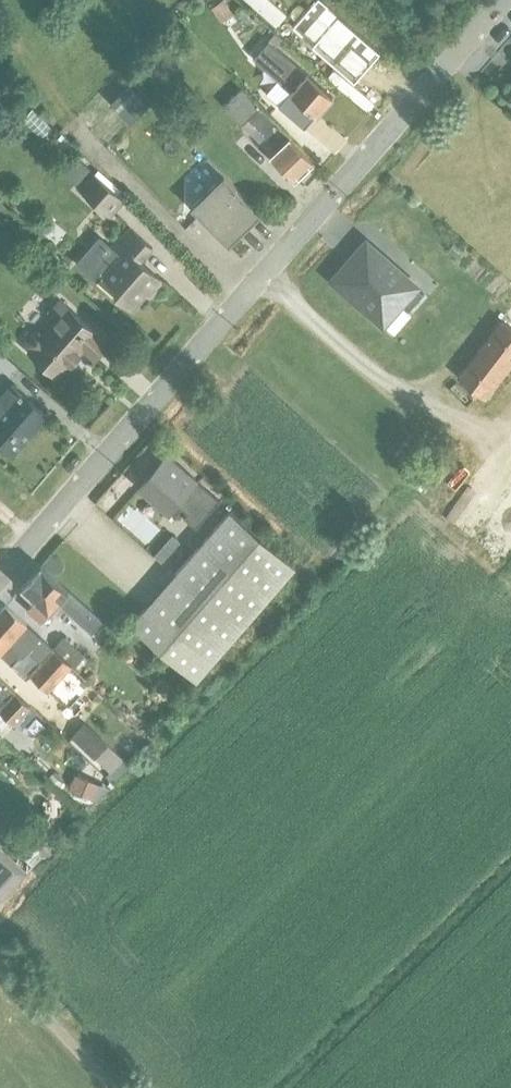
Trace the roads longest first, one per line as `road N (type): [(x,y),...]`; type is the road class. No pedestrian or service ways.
road 1 (unclassified): [(499,0),(0,566)]

